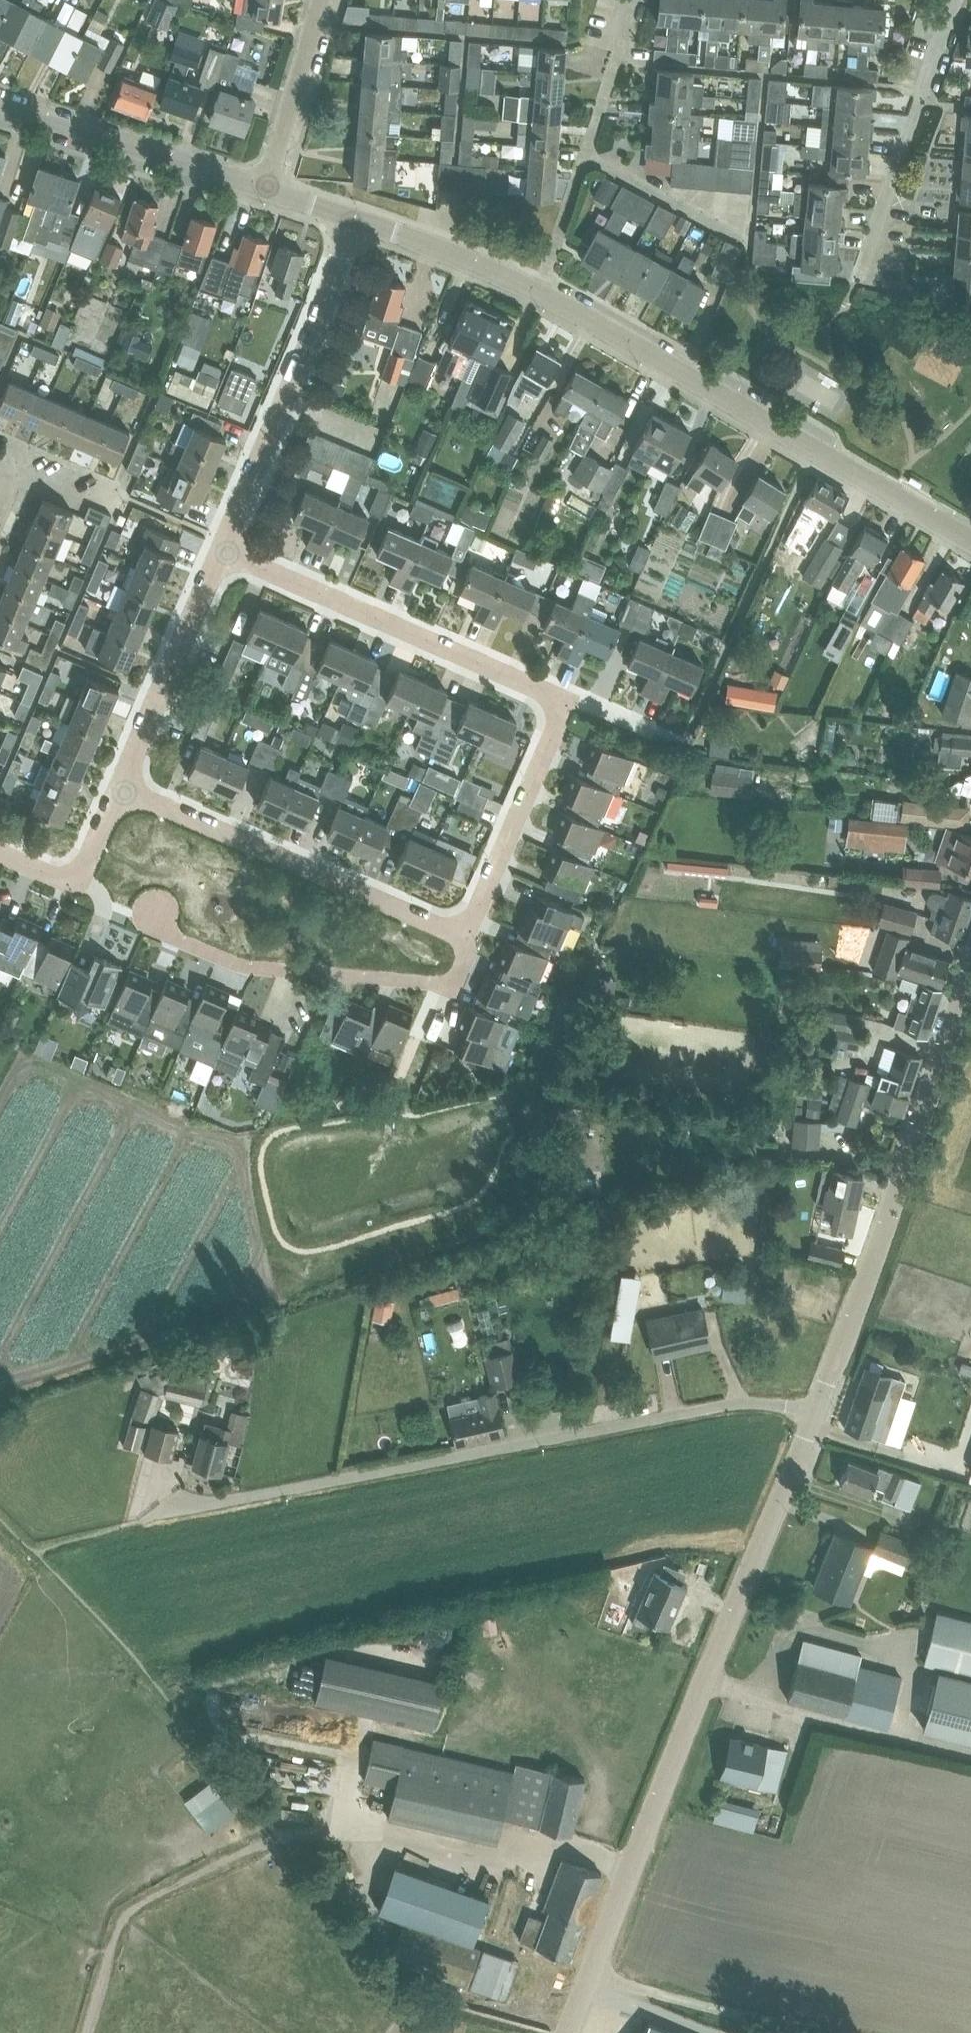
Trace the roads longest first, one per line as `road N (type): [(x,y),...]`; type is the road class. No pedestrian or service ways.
road 1 (residential): [(164,1521),(750,1404),(815,1417)]
road 2 (unclassified): [(567,2032),(815,1417)]
road 3 (tertiary): [(970,543),(541,294)]
road 4 (unclassified): [(815,1417),(970,965)]
road 5 (residential): [(153,913),(166,936),(237,970),(434,987),(460,980),(469,932)]
road 6 (residential): [(469,932),(121,793)]
road 7 (residential): [(563,698),(221,547)]
road 8 (residential): [(221,547),(347,219)]
road 9 (residential): [(860,276),(953,0)]
road 10 (tertiary): [(262,187),(0,107)]
road 11 (residential): [(121,793),(221,547)]
road 12 (residential): [(469,932),(563,698)]
road 13 (tertiary): [(541,294),(432,244),(347,219)]
road 14 (residential): [(262,187),(322,0)]
road 15 (residential): [(0,857),(55,881),(76,880),(121,793)]
road 16 (residential): [(747,229),(588,159)]
road 17 (residential): [(588,159),(634,0)]
road 18 (residential): [(541,294),(588,159)]
road 19 (residential): [(675,742),(563,698)]

